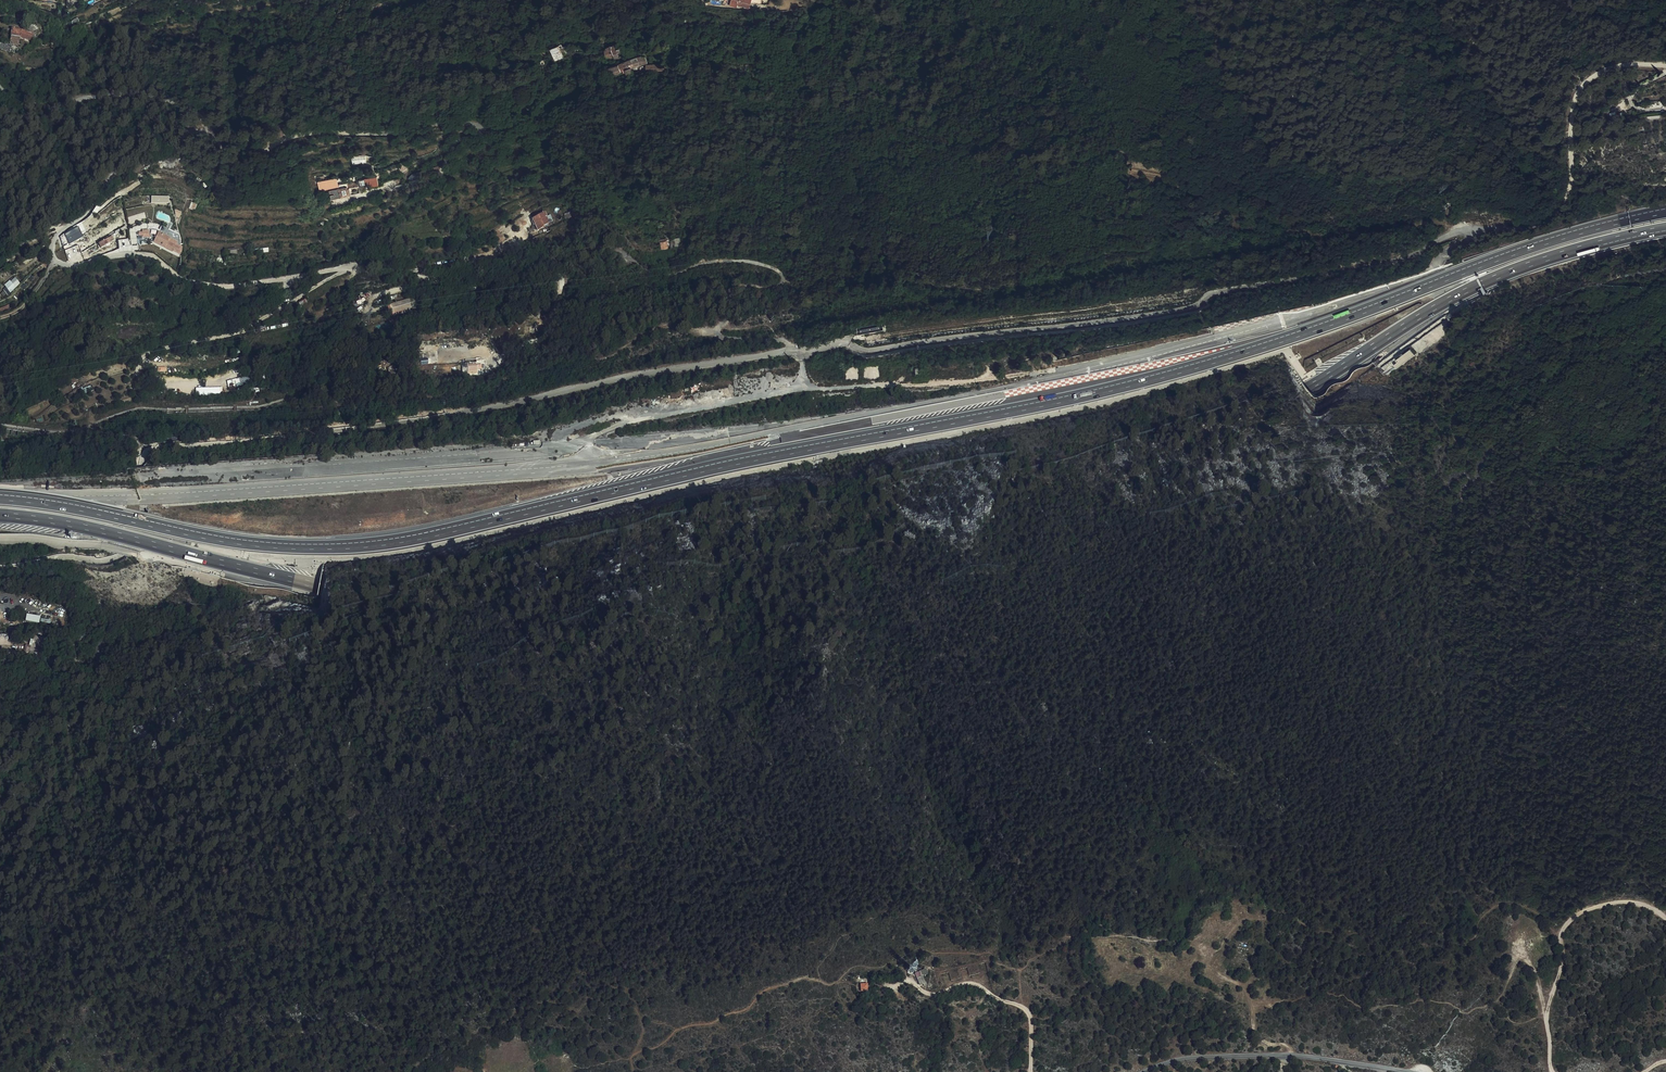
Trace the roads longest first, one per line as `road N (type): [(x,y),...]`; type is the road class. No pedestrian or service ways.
road 1 (motorway): [(0,515),(69,523),(293,579),(404,592),(545,586),(766,554),(1146,456),(1307,389),(1439,305),(1514,269),(1665,228)]
road 2 (motorway): [(1665,212),(1526,248),(1301,334),(1160,377),(721,464),(397,541),(251,543),(0,498)]
road 3 (unclassified): [(1148,1071),(1183,1059),(1248,1055),(1402,1071)]
road 4 (track): [(1553,1071),(1547,1013),(1565,927),(1583,911),(1614,902),(1637,903),(1665,917)]
road 5 (track): [(347,267),(241,330),(142,356)]
road 6 (track): [(909,980),(928,995),(977,985),(1029,1010),(1030,1071)]
road 7 (track): [(1293,1056),(1254,1030),(1250,996),(1215,972)]

